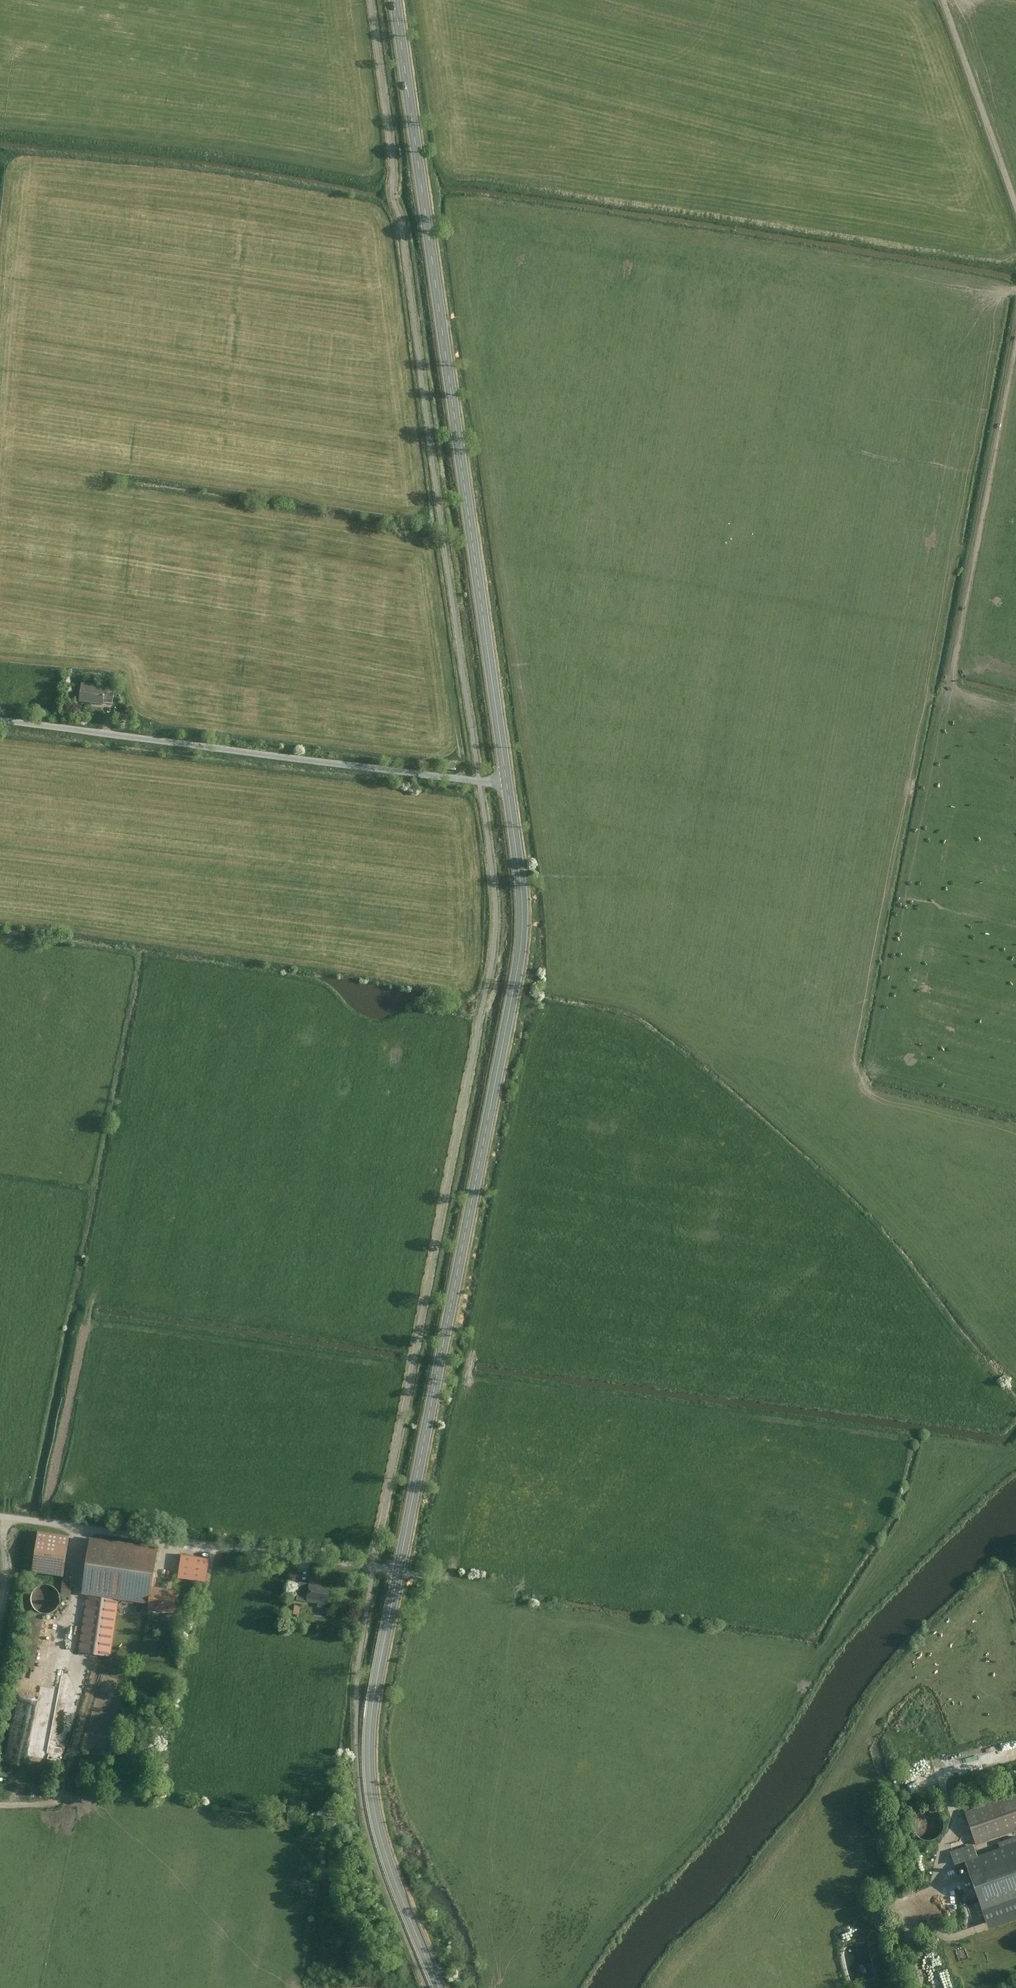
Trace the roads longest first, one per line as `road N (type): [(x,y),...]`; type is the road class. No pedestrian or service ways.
road 1 (tertiary): [(399,1572),(520,963),(524,904),(396,0)]
road 2 (tertiary): [(441,1987),(374,1799),(374,1709),(399,1572)]
road 3 (unclassified): [(0,1516),(399,1572)]
road 4 (unclassified): [(954,677),(1015,363)]
road 5 (unclassified): [(1015,205),(944,0)]

